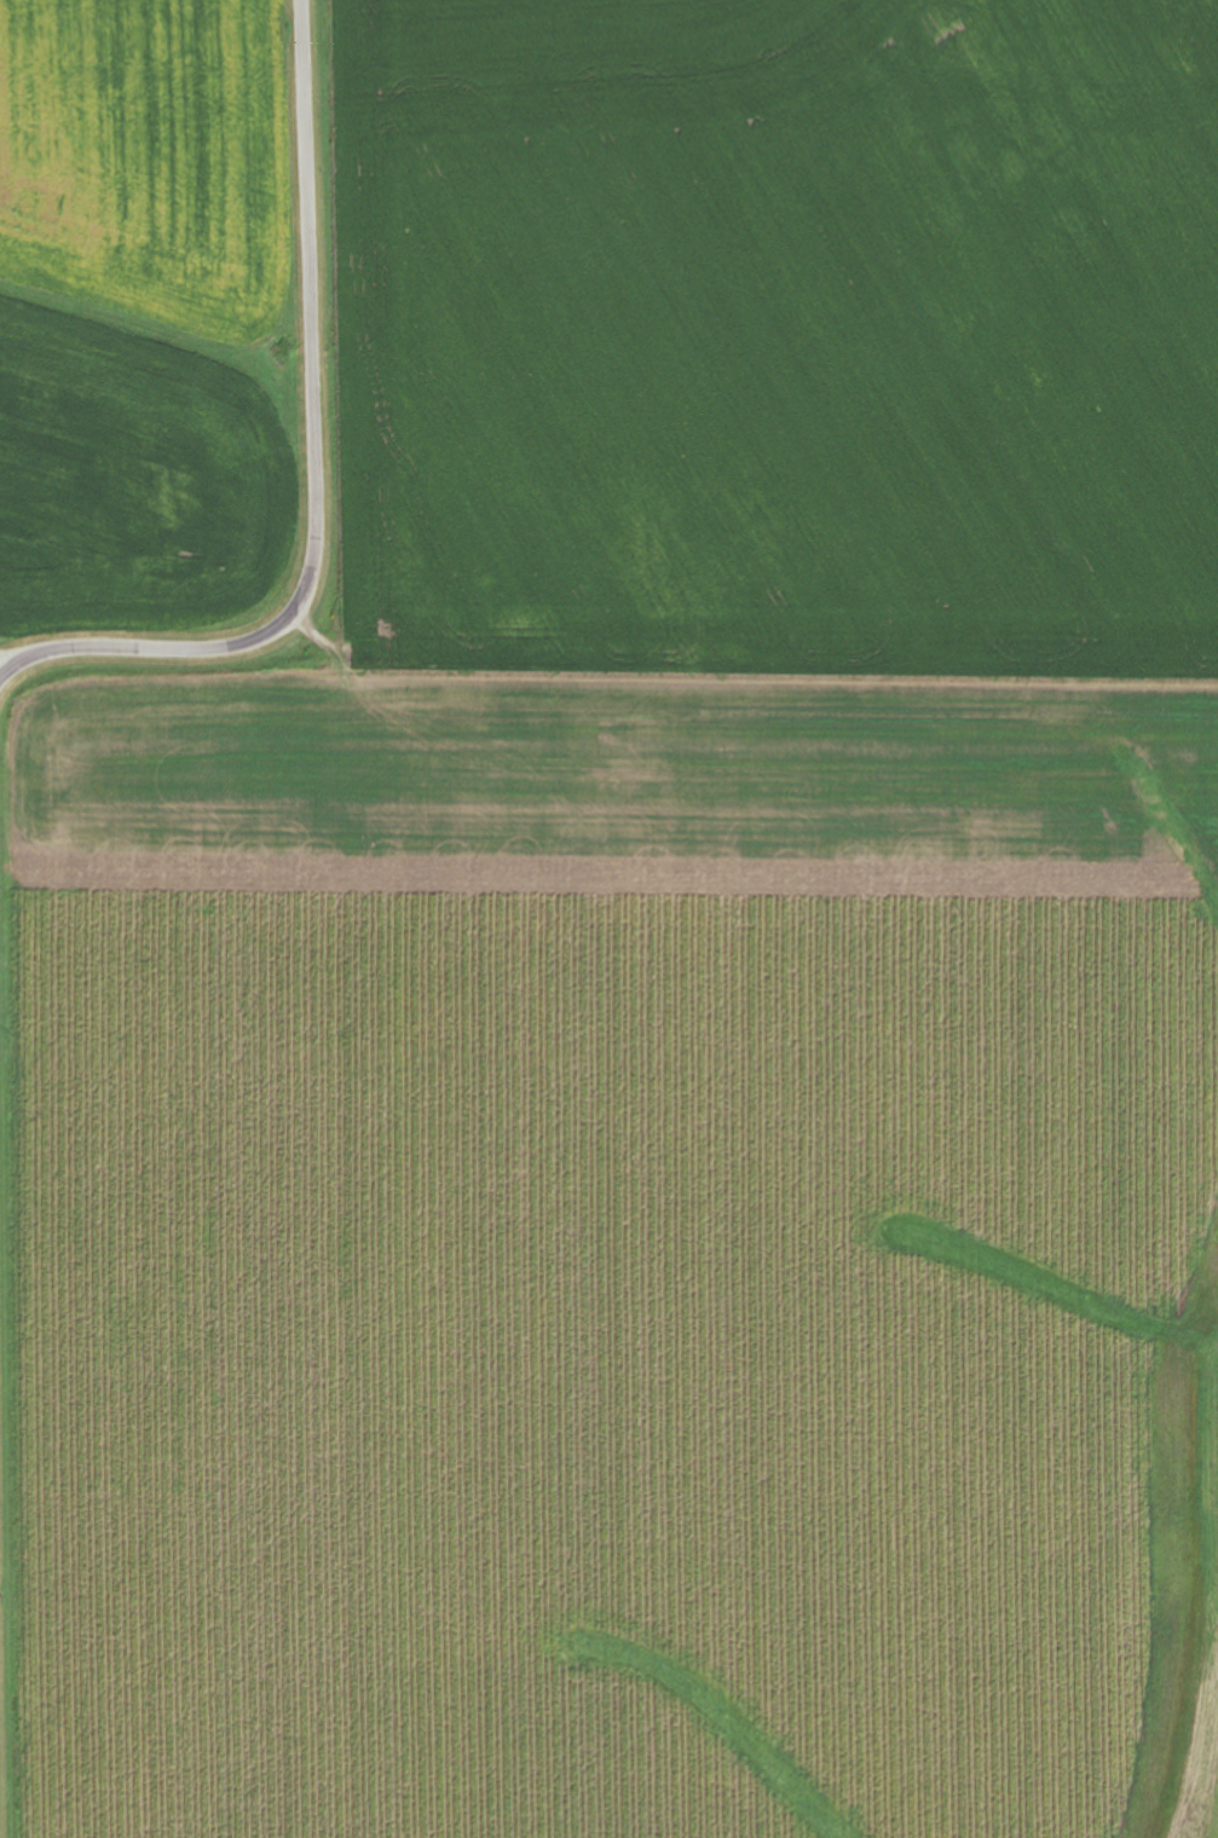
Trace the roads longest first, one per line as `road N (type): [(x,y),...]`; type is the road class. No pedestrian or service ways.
road 1 (residential): [(0,685),(40,657),(258,648),(284,637),(307,609),(325,563),(309,0)]
road 2 (residential): [(5,1837),(0,1533)]

